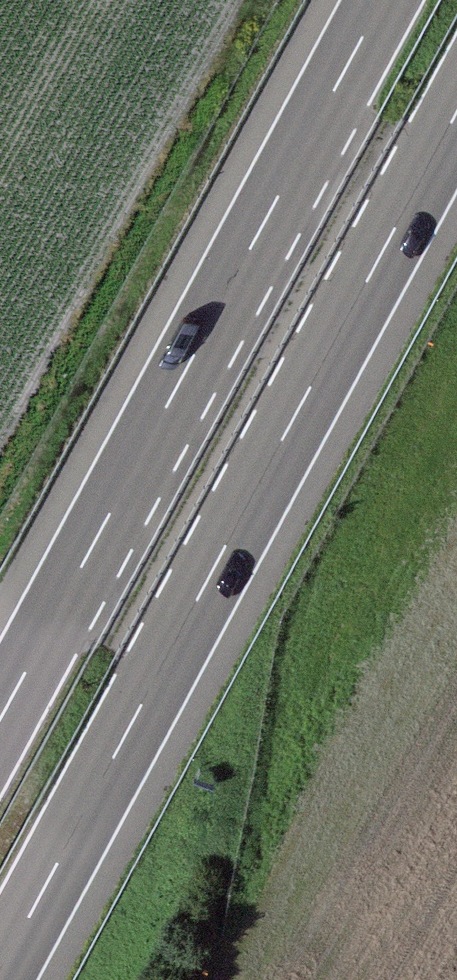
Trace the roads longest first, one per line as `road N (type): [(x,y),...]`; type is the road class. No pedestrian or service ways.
road 1 (motorway): [(0,974),(456,115)]
road 2 (motorway): [(381,0),(0,719)]

